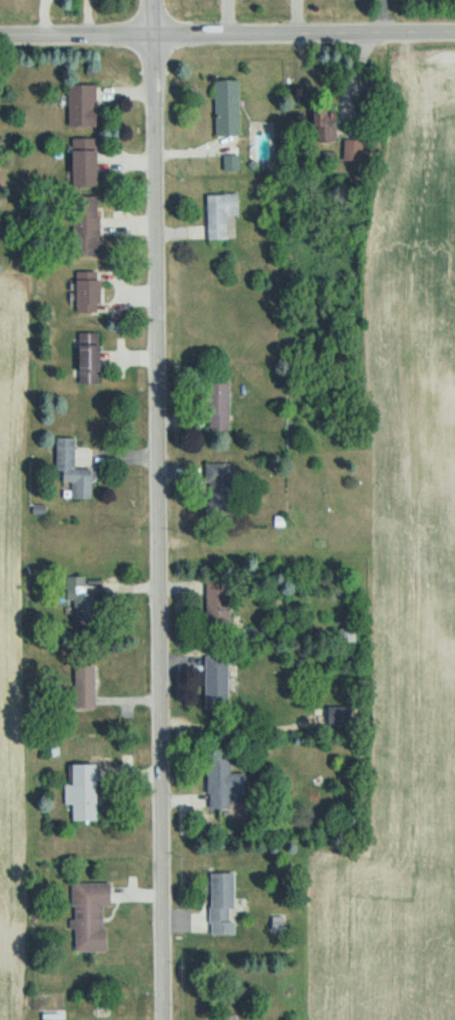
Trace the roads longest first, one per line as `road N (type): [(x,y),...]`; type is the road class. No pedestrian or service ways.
road 1 (residential): [(160,1019),(154,0)]
road 2 (residential): [(0,35),(454,31)]

